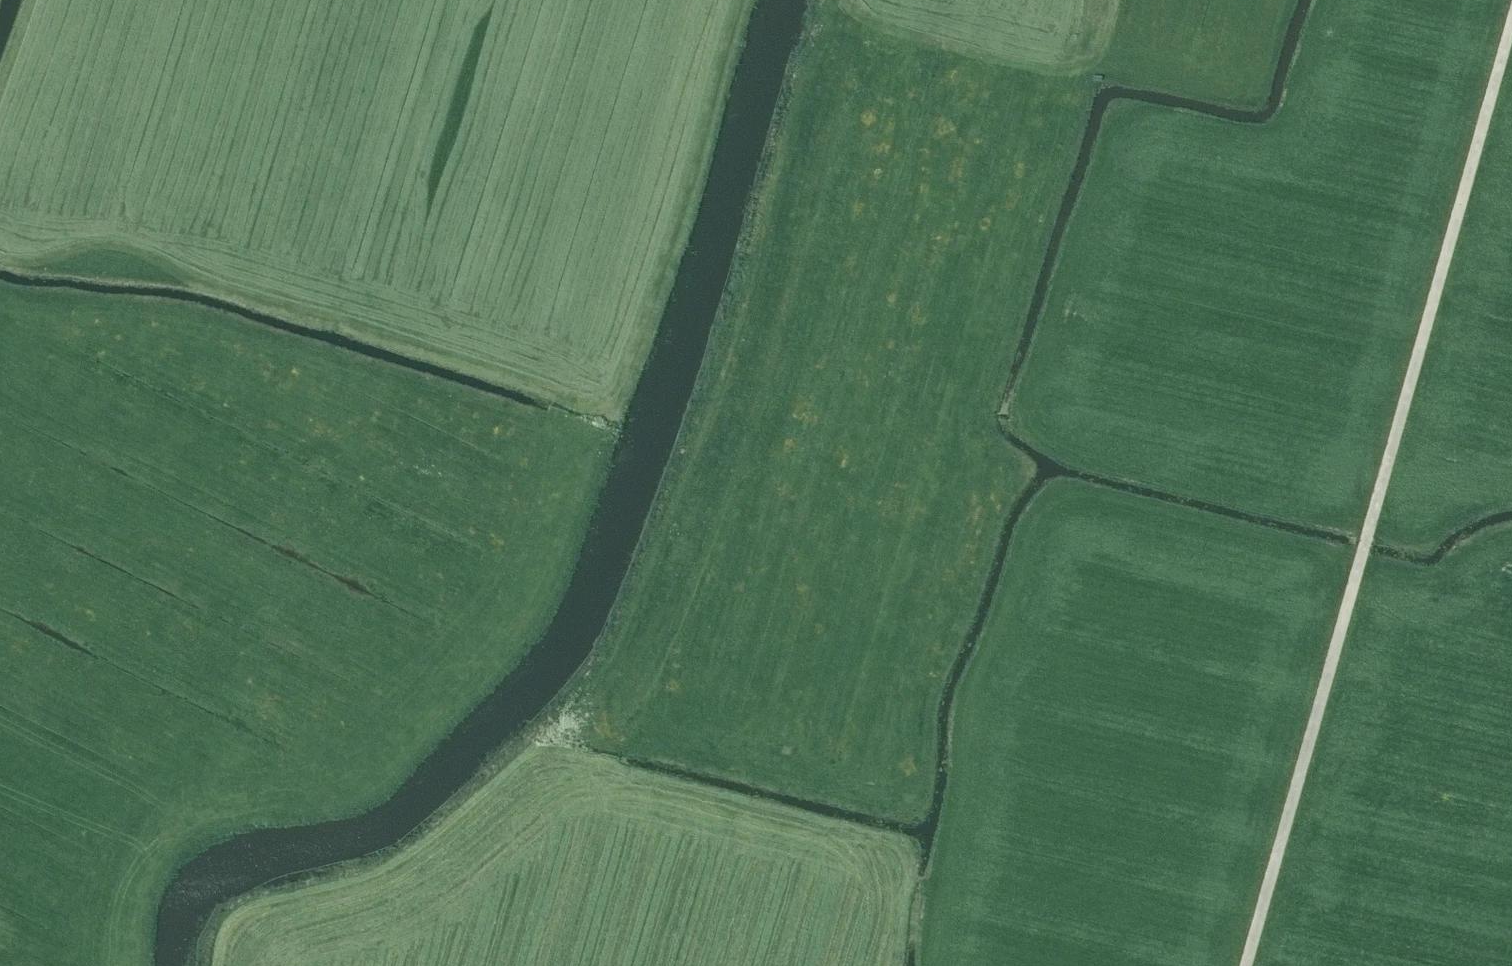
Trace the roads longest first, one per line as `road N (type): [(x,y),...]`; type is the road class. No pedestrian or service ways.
road 1 (track): [(1245,965),(1511,18)]

